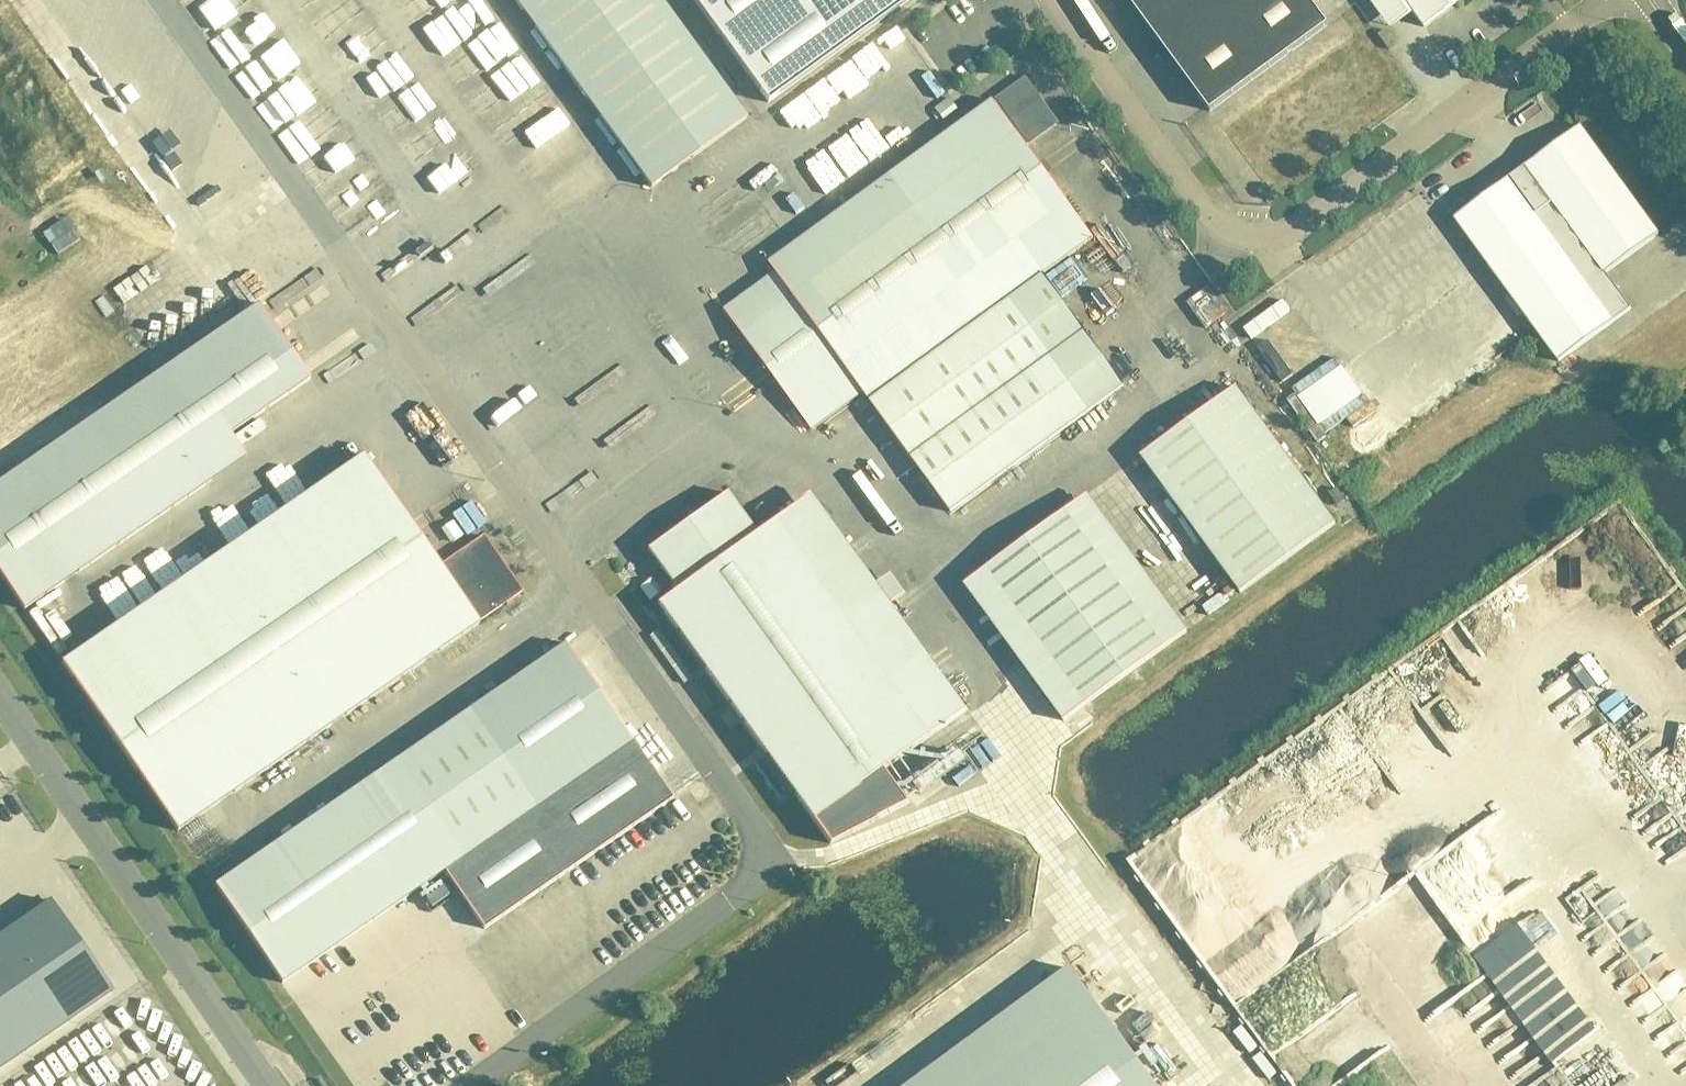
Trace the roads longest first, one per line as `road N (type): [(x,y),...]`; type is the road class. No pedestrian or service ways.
road 1 (unclassified): [(159,0),(775,863),(471,1085)]
road 2 (unclassified): [(1603,0),(1292,234),(1251,251),(1223,244),(1207,229),(1041,0)]
road 3 (unclassified): [(0,703),(262,1085)]

